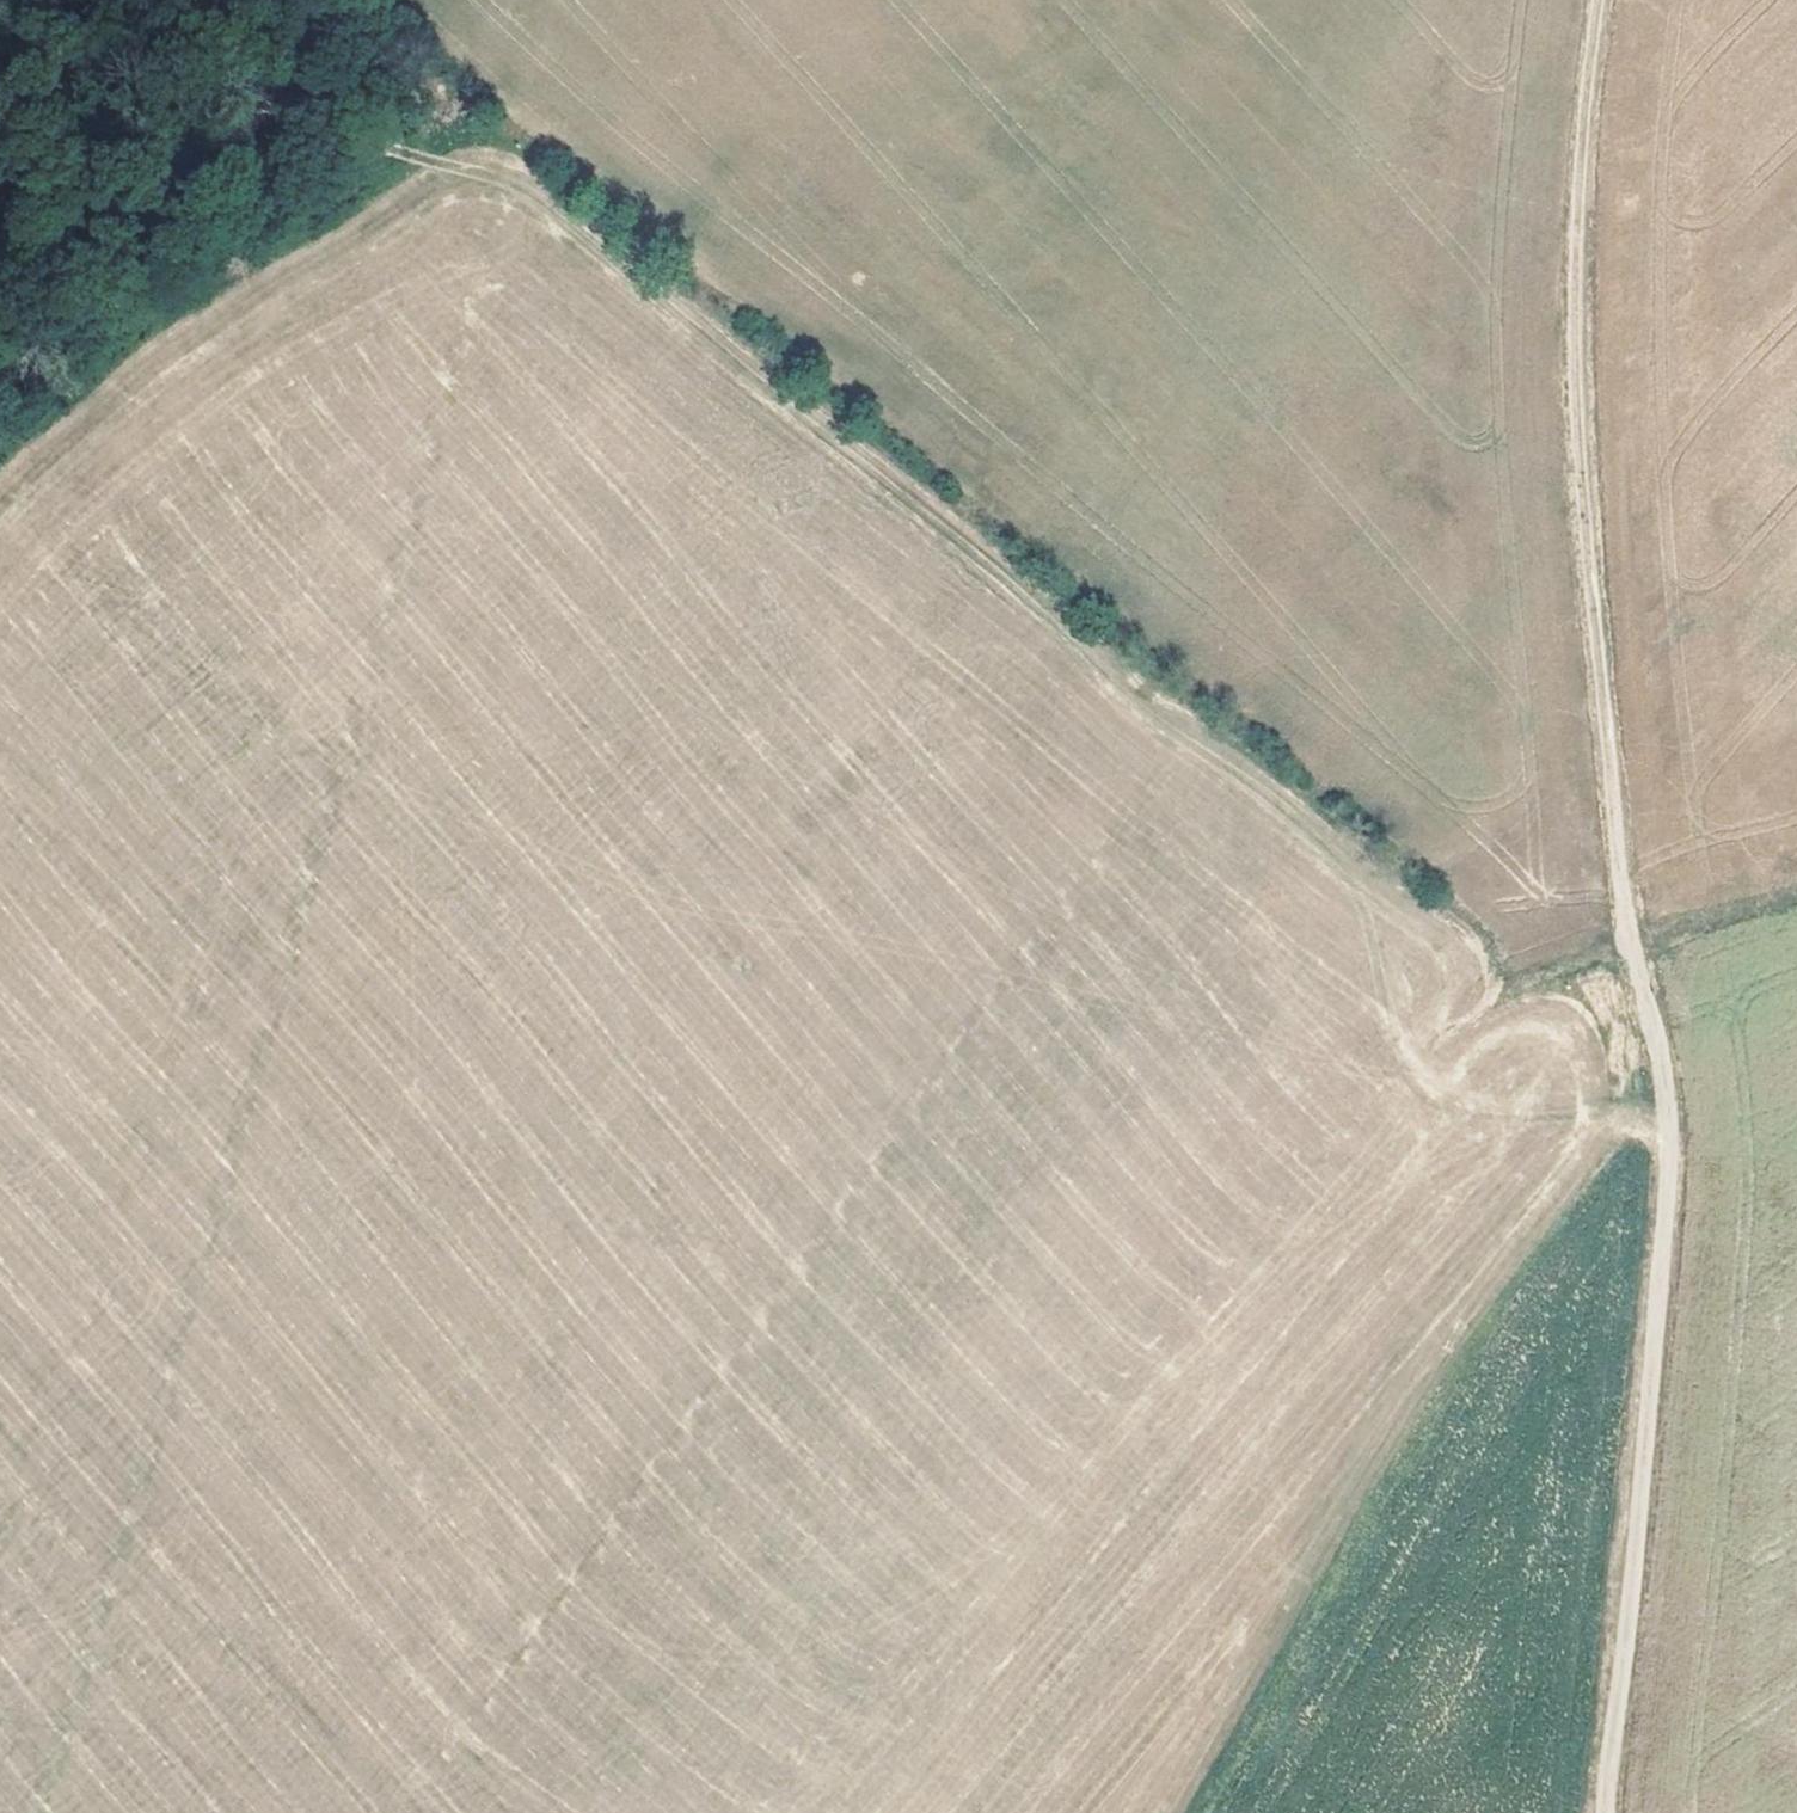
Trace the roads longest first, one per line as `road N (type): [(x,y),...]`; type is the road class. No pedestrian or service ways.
road 1 (track): [(1608,1812),(1670,1204),(1665,1105),(1625,915),(1575,386),(1579,167),(1598,0)]

